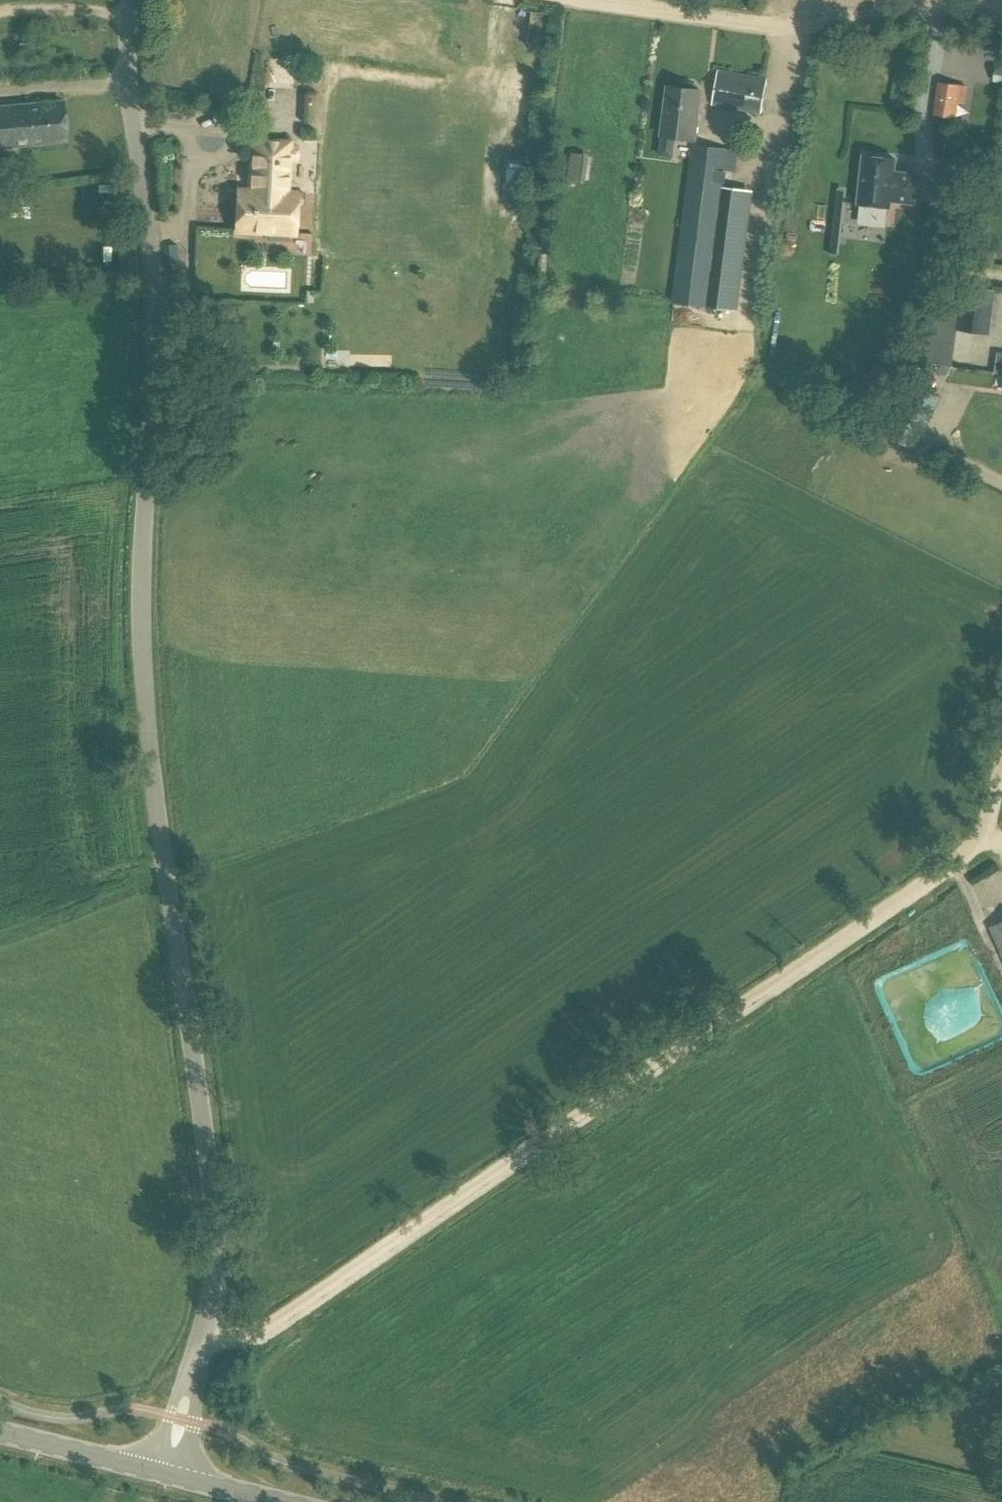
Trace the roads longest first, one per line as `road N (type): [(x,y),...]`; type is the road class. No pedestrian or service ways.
road 1 (unclassified): [(166,1474),(216,1278),(219,1232),(149,754),(141,616),(156,307),(128,90),(133,0)]
road 2 (track): [(1001,13),(748,25),(593,0)]
road 3 (secondary): [(166,1474),(0,1432)]

